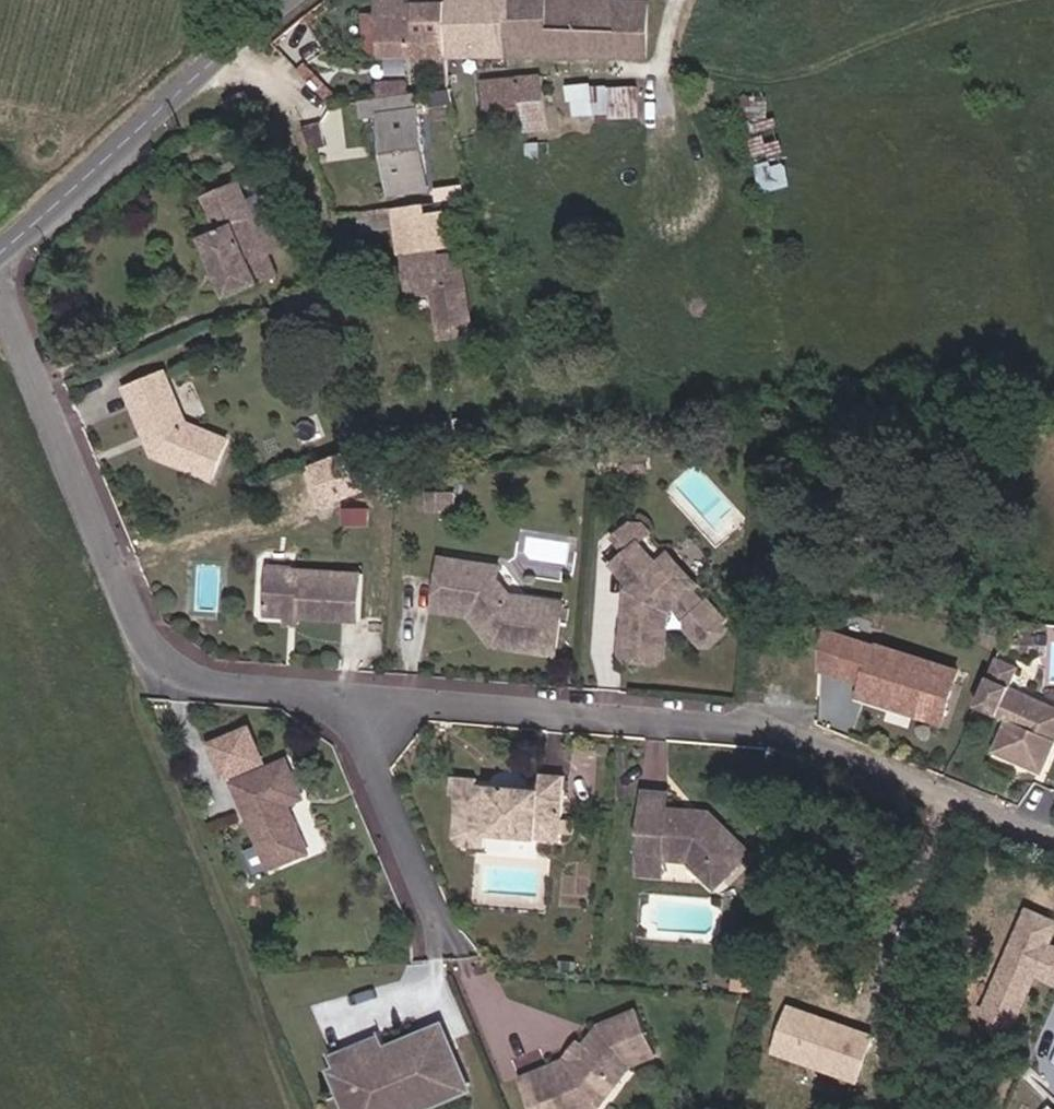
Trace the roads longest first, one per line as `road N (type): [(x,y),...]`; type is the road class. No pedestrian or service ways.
road 1 (residential): [(1053,839),(776,727),(347,696)]
road 2 (residential): [(347,696),(245,689),(184,670),(145,621),(0,281)]
road 3 (residential): [(0,253),(284,0)]
road 4 (residential): [(445,942),(347,696)]

